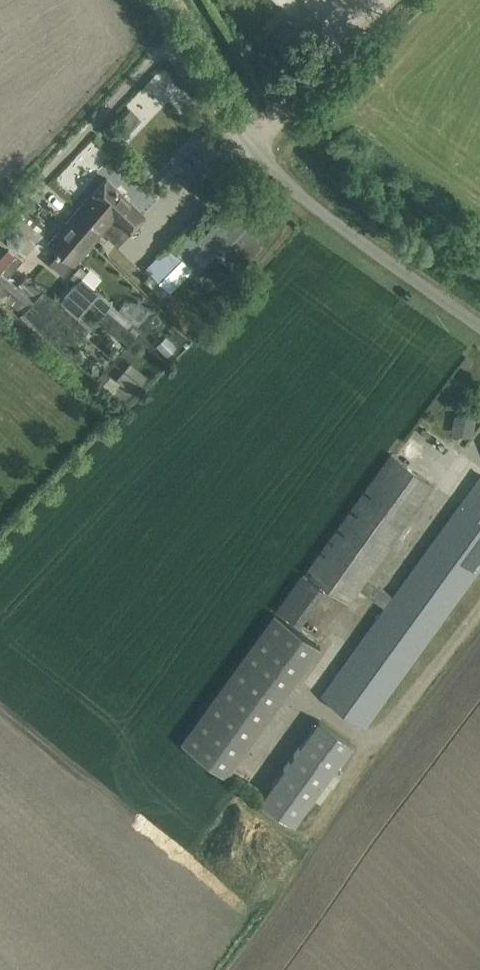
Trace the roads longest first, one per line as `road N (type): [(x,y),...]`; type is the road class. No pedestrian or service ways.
road 1 (unclassified): [(479,327),(290,188),(230,116),(154,0)]

